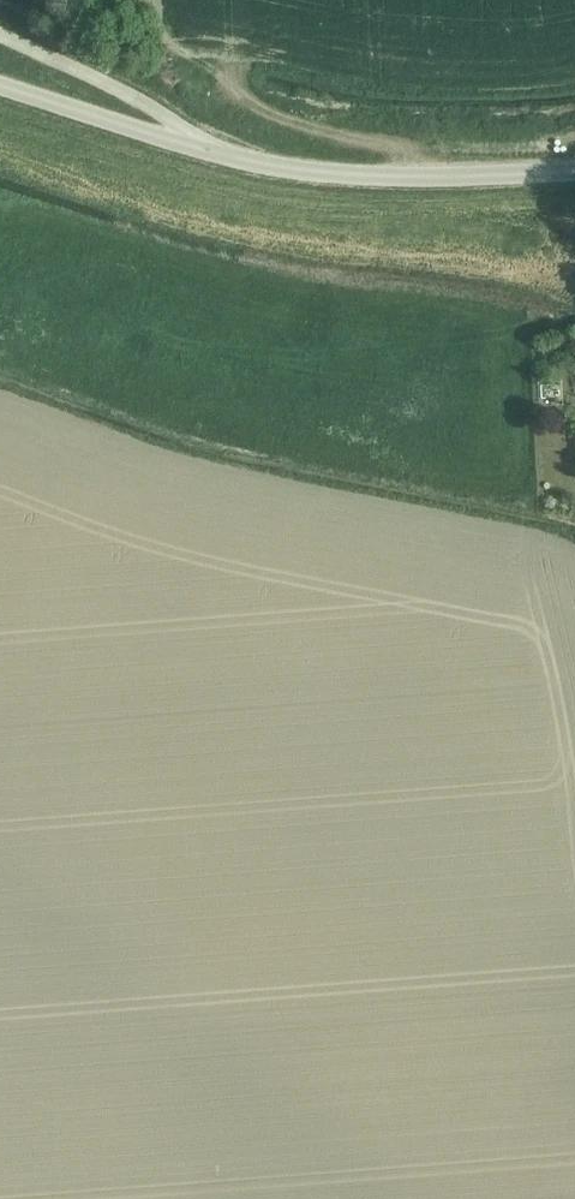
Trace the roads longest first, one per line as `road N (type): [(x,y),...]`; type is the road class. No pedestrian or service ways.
road 1 (unclassified): [(0,85),(302,173),(574,171)]

